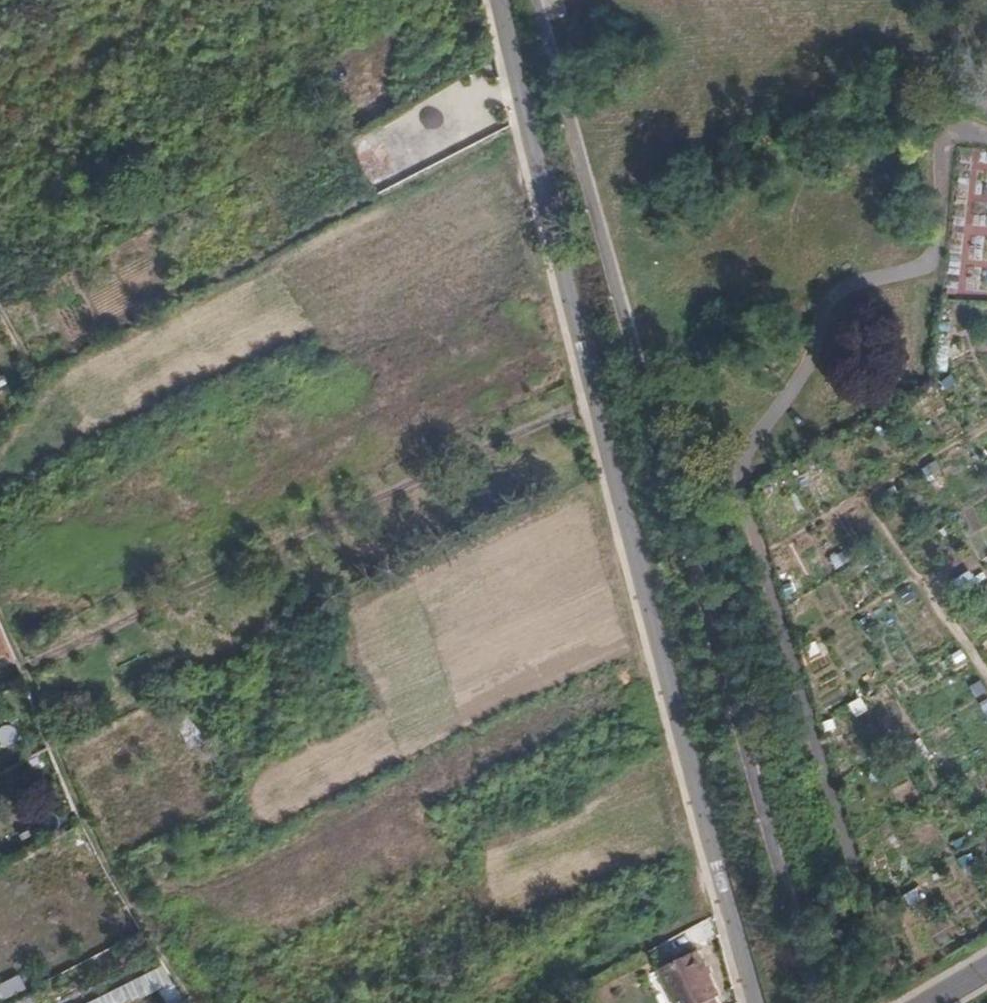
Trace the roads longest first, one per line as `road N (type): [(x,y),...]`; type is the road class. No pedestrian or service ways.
road 1 (residential): [(497,0),(753,1002)]

